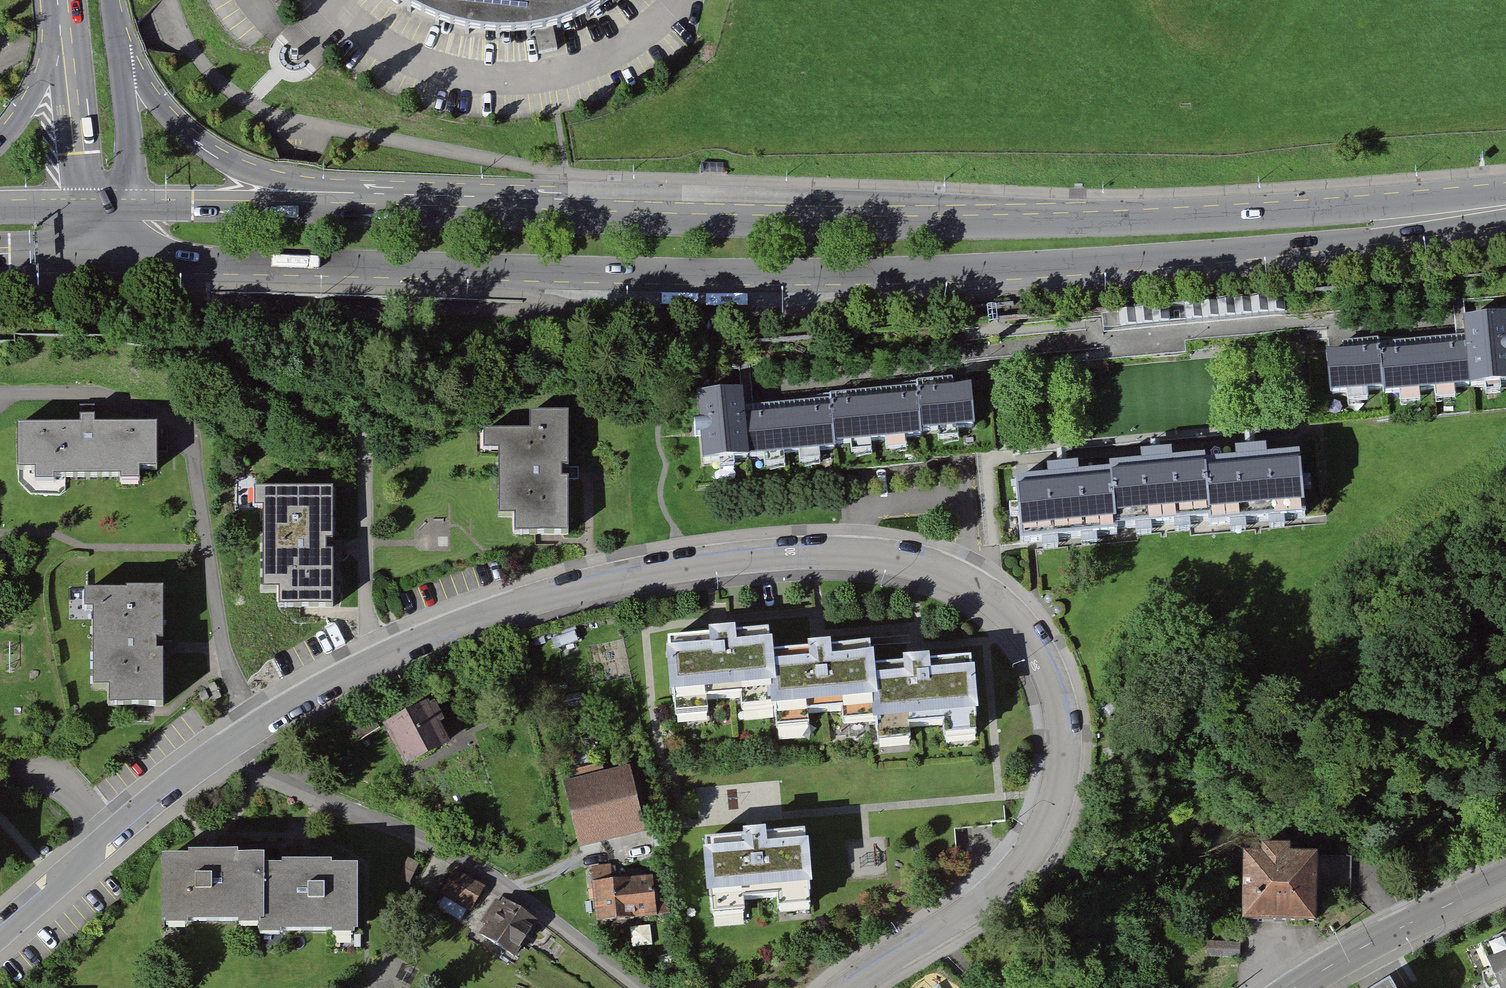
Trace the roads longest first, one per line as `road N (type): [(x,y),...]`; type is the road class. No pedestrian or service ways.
road 1 (primary): [(168,261),(896,271),(1370,237),(1505,217)]
road 2 (residential): [(855,987),(1006,884),(1041,836),(1060,779),(1061,720),(1044,667),(993,602),(946,573),(837,554),(730,560),(609,580),(435,635),(326,687),(229,746)]
road 3 (primary): [(1505,194),(1122,225),(353,215)]
road 4 (residential): [(639,987),(488,877),(419,838),(258,775),(229,746)]
road 5 (secondary): [(353,215),(243,172),(185,133),(135,77),(115,21)]
road 6 (residential): [(229,746),(145,805),(0,931)]
road 7 (primary): [(353,215),(107,210)]
road 8 (tertiary): [(1505,879),(1296,987)]
road 9 (secondary): [(63,10),(85,152),(107,210)]
road 10 (secondary): [(107,210),(131,150),(115,21)]
road 11 (secondary): [(63,10),(43,82),(0,143)]

